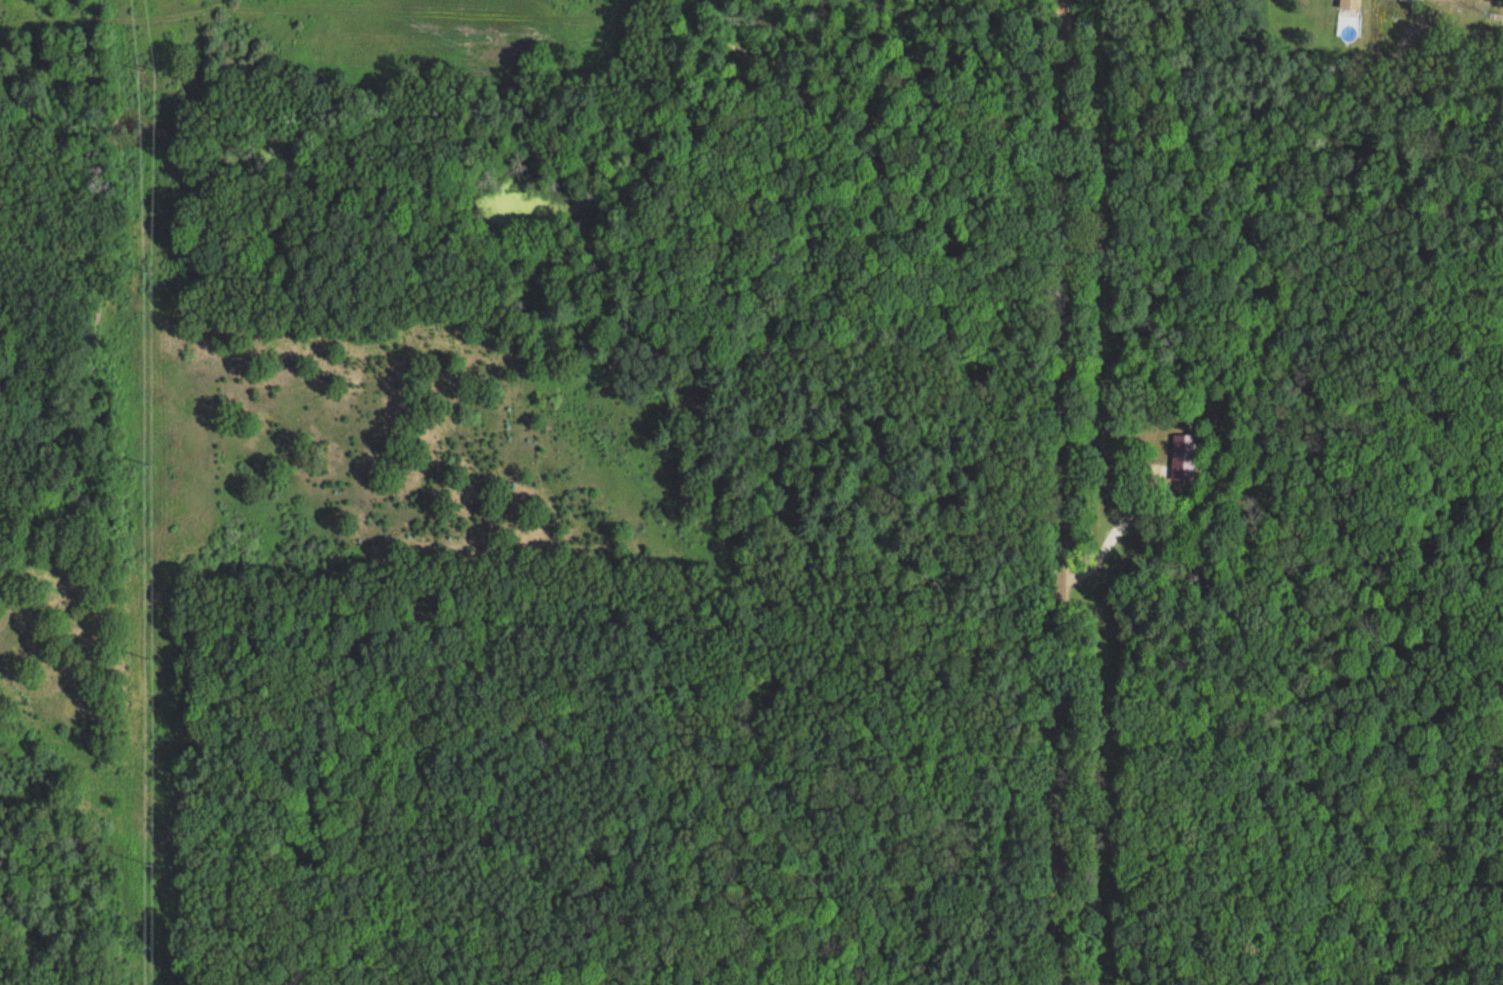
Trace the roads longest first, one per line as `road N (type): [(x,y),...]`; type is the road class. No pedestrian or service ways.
road 1 (residential): [(1058,984),(1059,0)]

